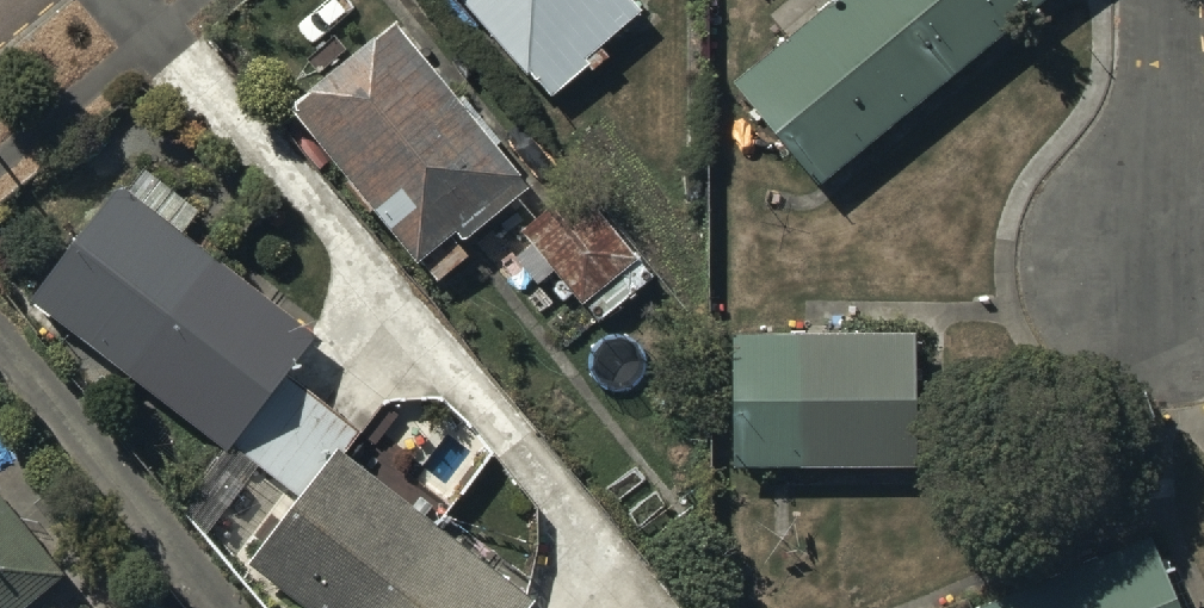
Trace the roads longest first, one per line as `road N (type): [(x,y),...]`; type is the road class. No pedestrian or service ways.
road 1 (residential): [(1160,253),(1159,0)]

